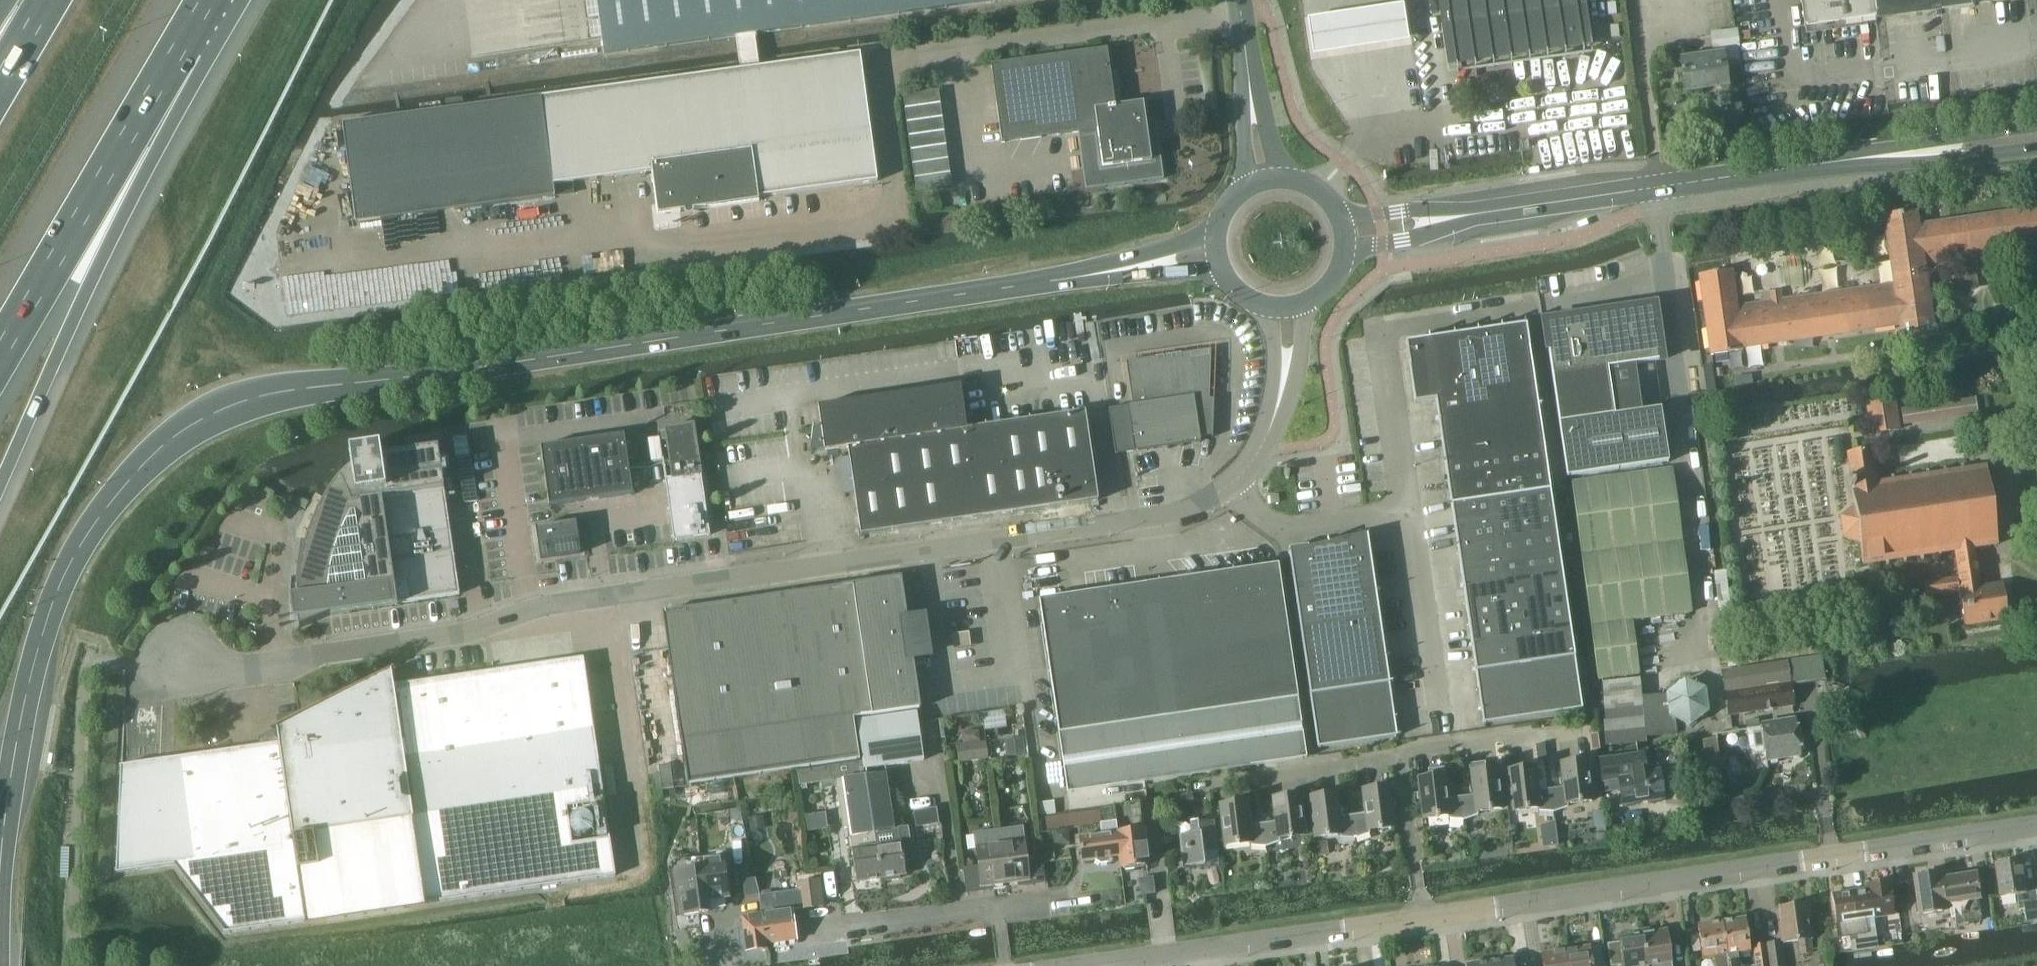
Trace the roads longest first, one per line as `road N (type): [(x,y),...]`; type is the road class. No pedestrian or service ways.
road 1 (secondary): [(0,908),(24,725),(58,603),(117,498),(204,422),(311,391),(1218,252)]
road 2 (unclassified): [(125,664),(197,670),(287,662),(528,609),(1181,511),(1232,487)]
road 3 (residential): [(2036,825),(1068,965)]
road 4 (secondary): [(1346,233),(2036,140)]
road 5 (unclassified): [(1406,509),(1380,330),(1528,306),(1557,483)]
road 6 (motorway): [(0,483),(180,49)]
road 7 (motorway): [(0,358),(180,49)]
road 8 (unclassified): [(1438,706),(1406,509)]
road 9 (unclassified): [(1232,487),(1268,435),(1279,402),(1288,307)]
road 10 (unclassified): [(1406,509),(1280,529),(1232,487)]
road 11 (unclassified): [(1266,180),(1240,0)]

